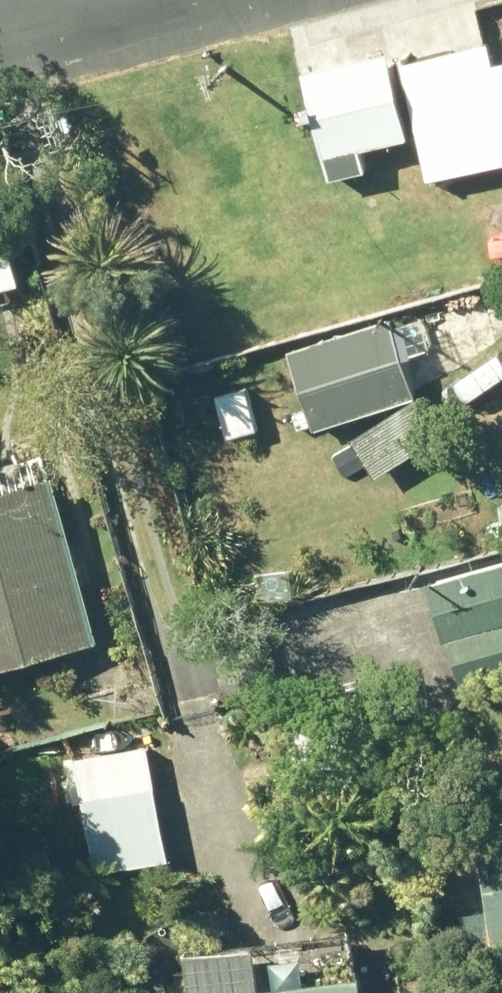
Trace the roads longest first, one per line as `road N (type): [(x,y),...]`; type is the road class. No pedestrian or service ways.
road 1 (residential): [(164,0),(0,46)]

